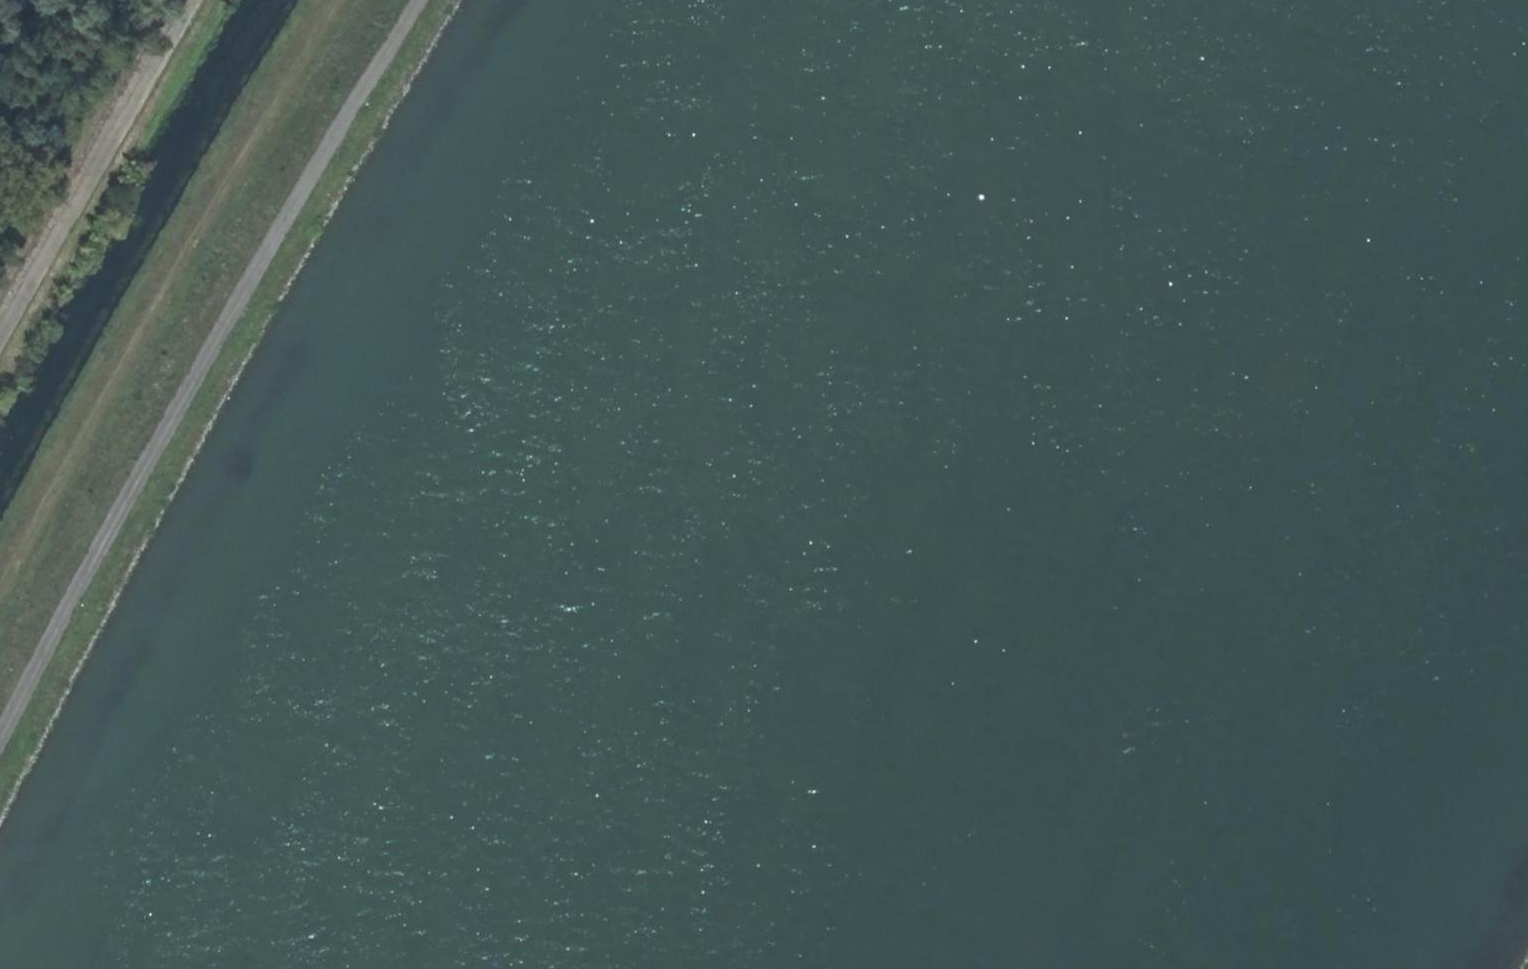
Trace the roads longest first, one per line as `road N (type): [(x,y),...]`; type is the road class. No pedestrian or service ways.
road 1 (track): [(420,0),(182,395),(0,742)]
road 2 (track): [(344,0),(91,415),(0,600)]

